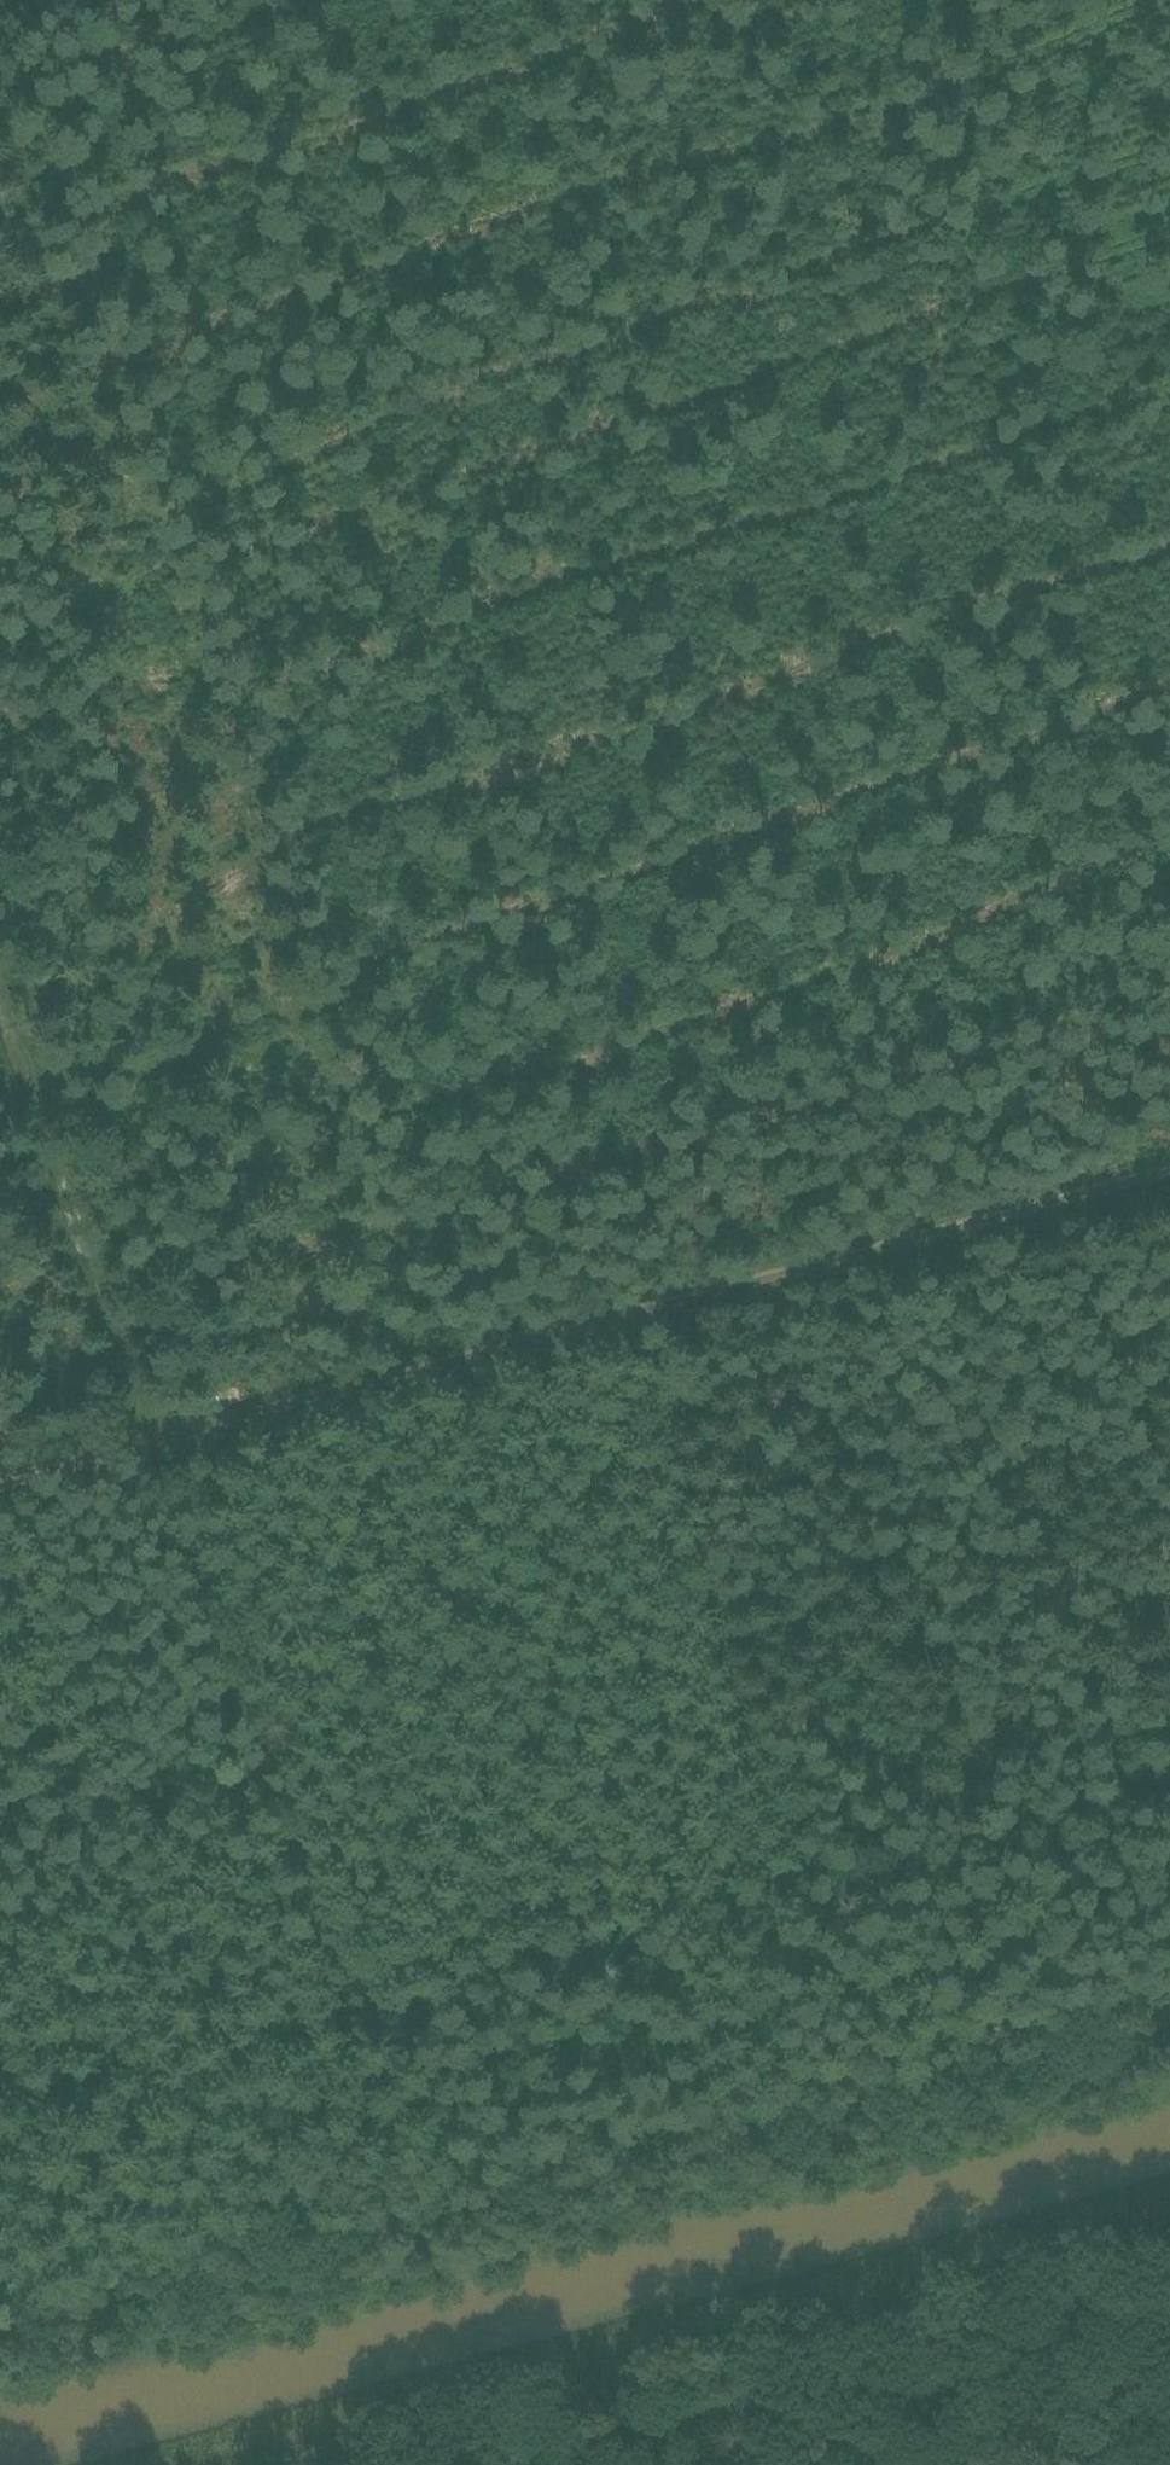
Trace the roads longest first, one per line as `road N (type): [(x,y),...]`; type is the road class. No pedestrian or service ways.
road 1 (track): [(0,1499),(1169,1180)]
road 2 (unclassified): [(1169,2251),(354,2464)]
road 3 (track): [(145,1459),(0,1024)]

